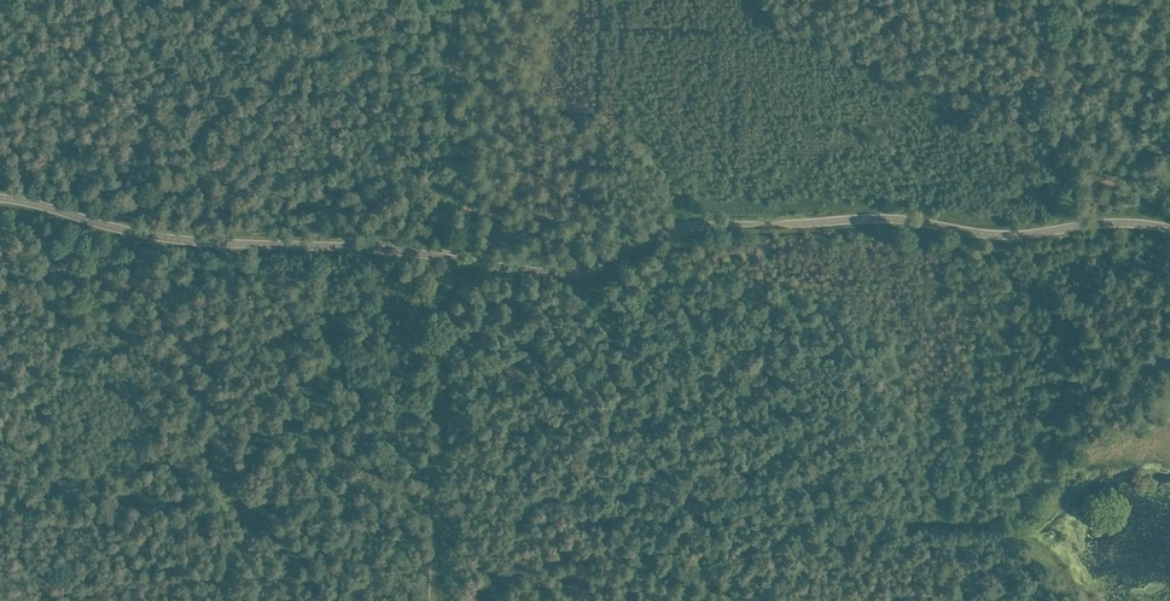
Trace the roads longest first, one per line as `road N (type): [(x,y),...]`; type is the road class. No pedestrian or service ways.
road 1 (track): [(0,496),(434,517)]

